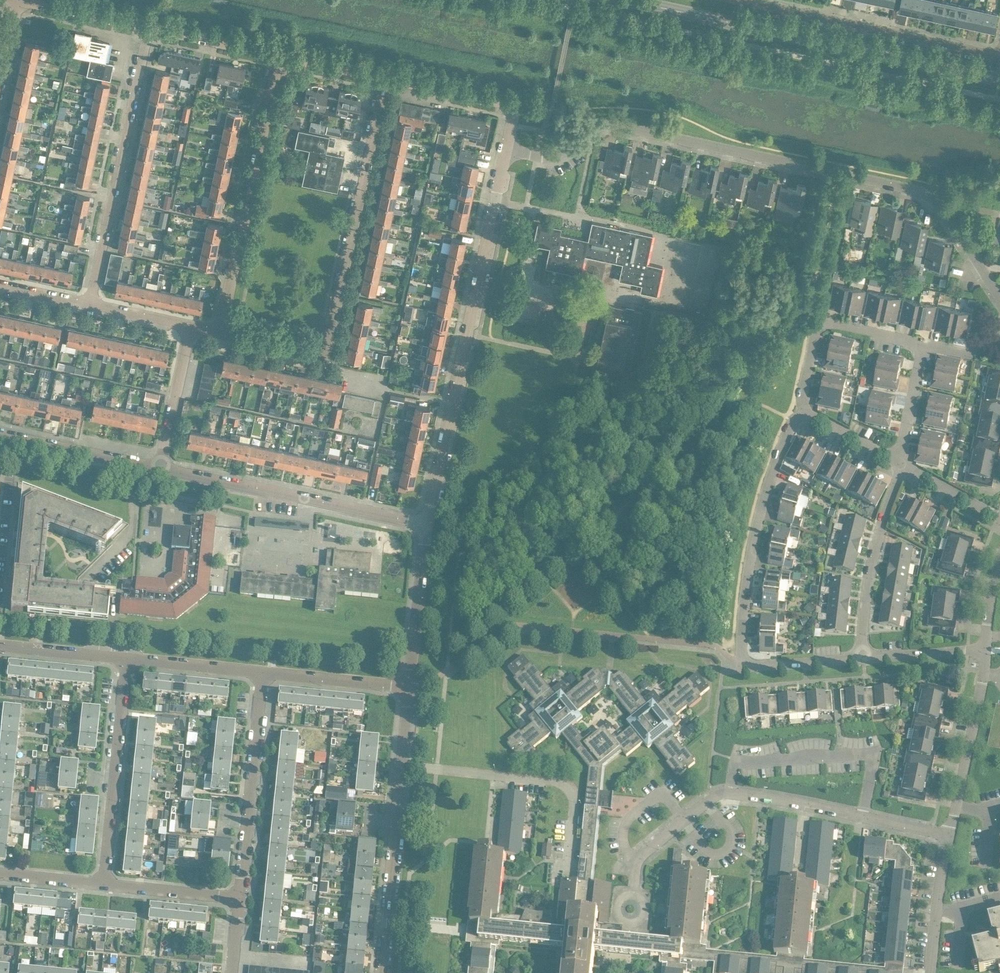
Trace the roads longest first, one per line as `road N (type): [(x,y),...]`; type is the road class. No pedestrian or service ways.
road 1 (residential): [(506,153),(551,162),(613,126),(923,193),(945,212),(999,301)]
road 2 (residential): [(862,659),(738,669),(754,524),(802,408)]
road 3 (residential): [(424,528),(506,153)]
road 4 (secondary): [(625,0),(996,80)]
road 5 (residential): [(633,893),(637,860),(720,792),(950,832)]
road 6 (residential): [(220,336),(281,59)]
road 7 (residential): [(328,360),(387,83)]
road 8 (residential): [(90,307),(150,31)]
road 9 (residential): [(424,528),(162,468)]
road 10 (residential): [(999,54),(745,3)]
road 11 (residential): [(567,864),(574,797),(561,783),(402,764)]
road 12 (residential): [(106,884),(127,659)]
road 13 (residential): [(240,896),(261,673)]
road 14 (residential): [(382,972),(402,764)]
road 15 (residential): [(862,659),(870,569),(900,465)]
road 16 (residential): [(802,408),(818,323),(923,340)]
road 17 (residential): [(950,832),(980,649)]
road 18 (residential): [(506,153),(506,107),(387,83)]
road 19 (residential): [(162,468),(0,434)]
road 20 (residential): [(408,687),(424,528)]
road 21 (residential): [(408,687),(261,673)]
road 22 (residential): [(162,468),(191,330)]
road 23 (residential): [(934,972),(950,832)]
road 24 (residential): [(261,673),(127,659)]
road 25 (residential): [(240,896),(106,884)]
road 26 (residential): [(281,59),(150,31)]
road 27 (residential): [(150,31),(21,3)]
road 28 (residential): [(127,659),(0,646)]
road 29 (residential): [(900,465),(923,340)]

